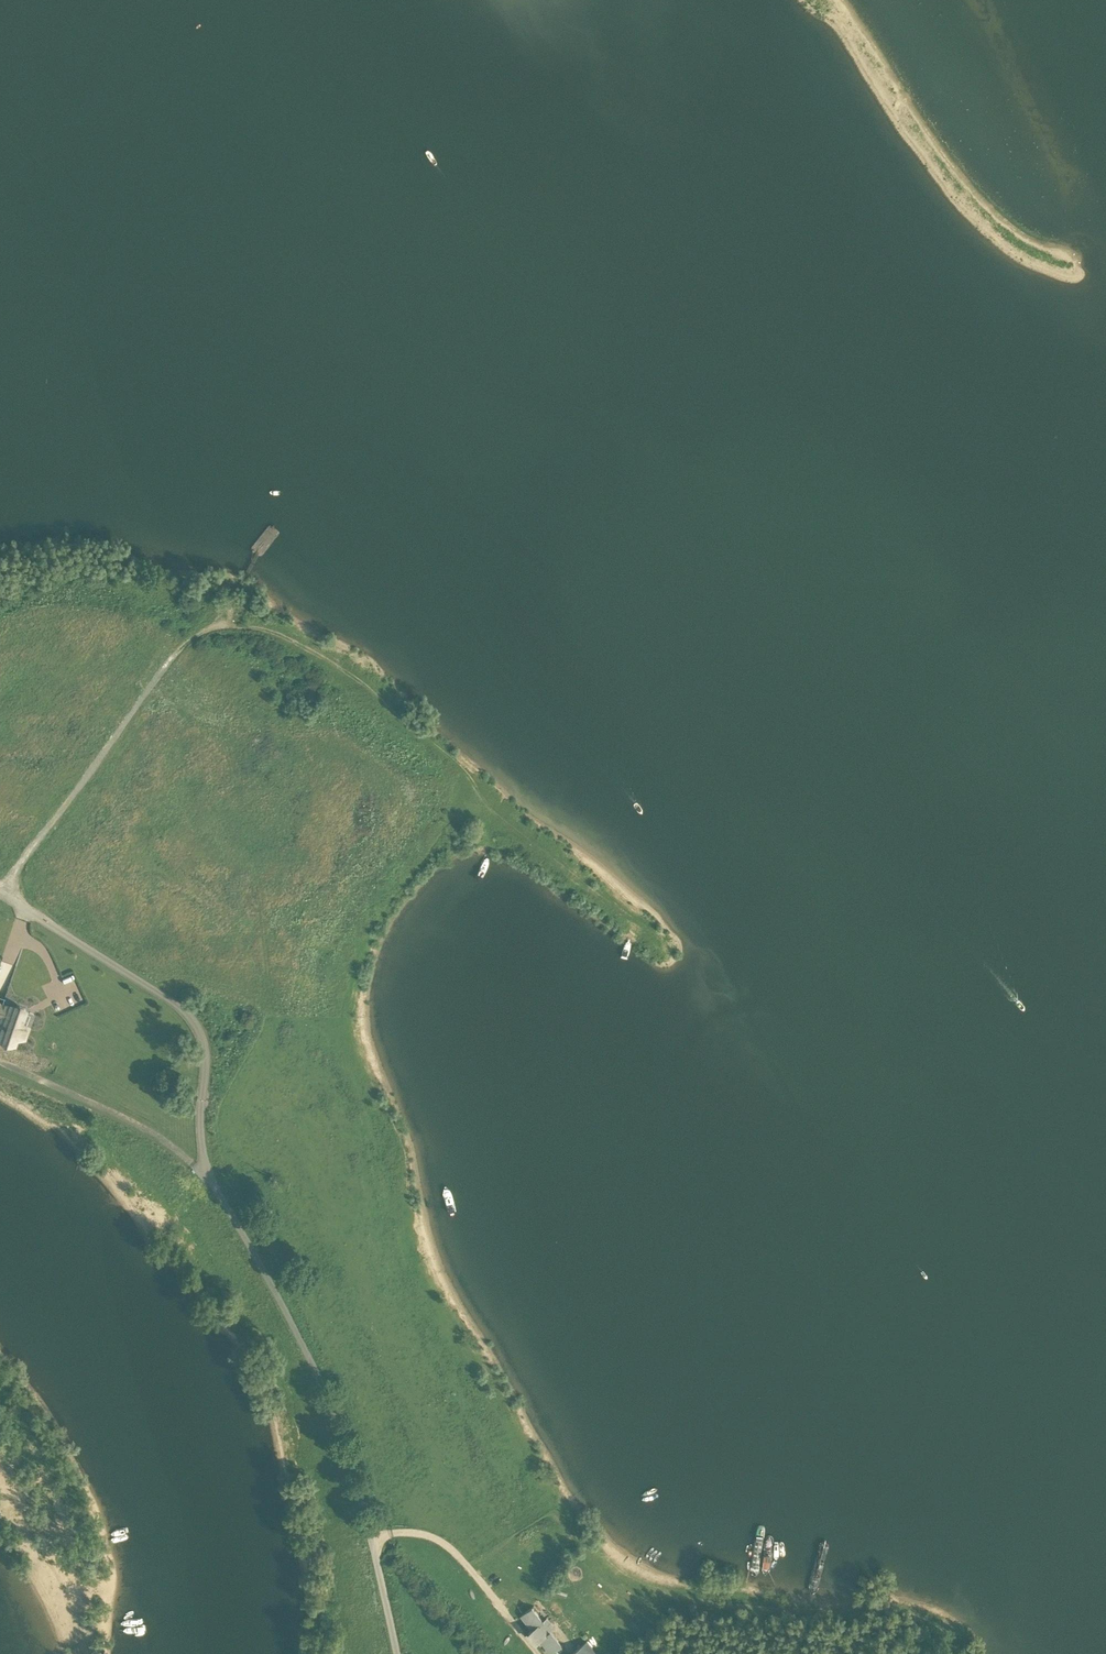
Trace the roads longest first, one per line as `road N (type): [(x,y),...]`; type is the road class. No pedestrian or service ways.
road 1 (unclassified): [(372,1541),(322,1385),(207,1171),(202,1033),(177,1005),(0,893)]
road 2 (track): [(0,893),(178,651)]
road 3 (track): [(675,1603),(760,1614),(914,1615),(947,1636),(949,1653)]
road 4 (track): [(215,1189),(156,1136),(0,1063)]
road 5 (unclassified): [(372,1541),(417,1533),(454,1550),(537,1653)]

